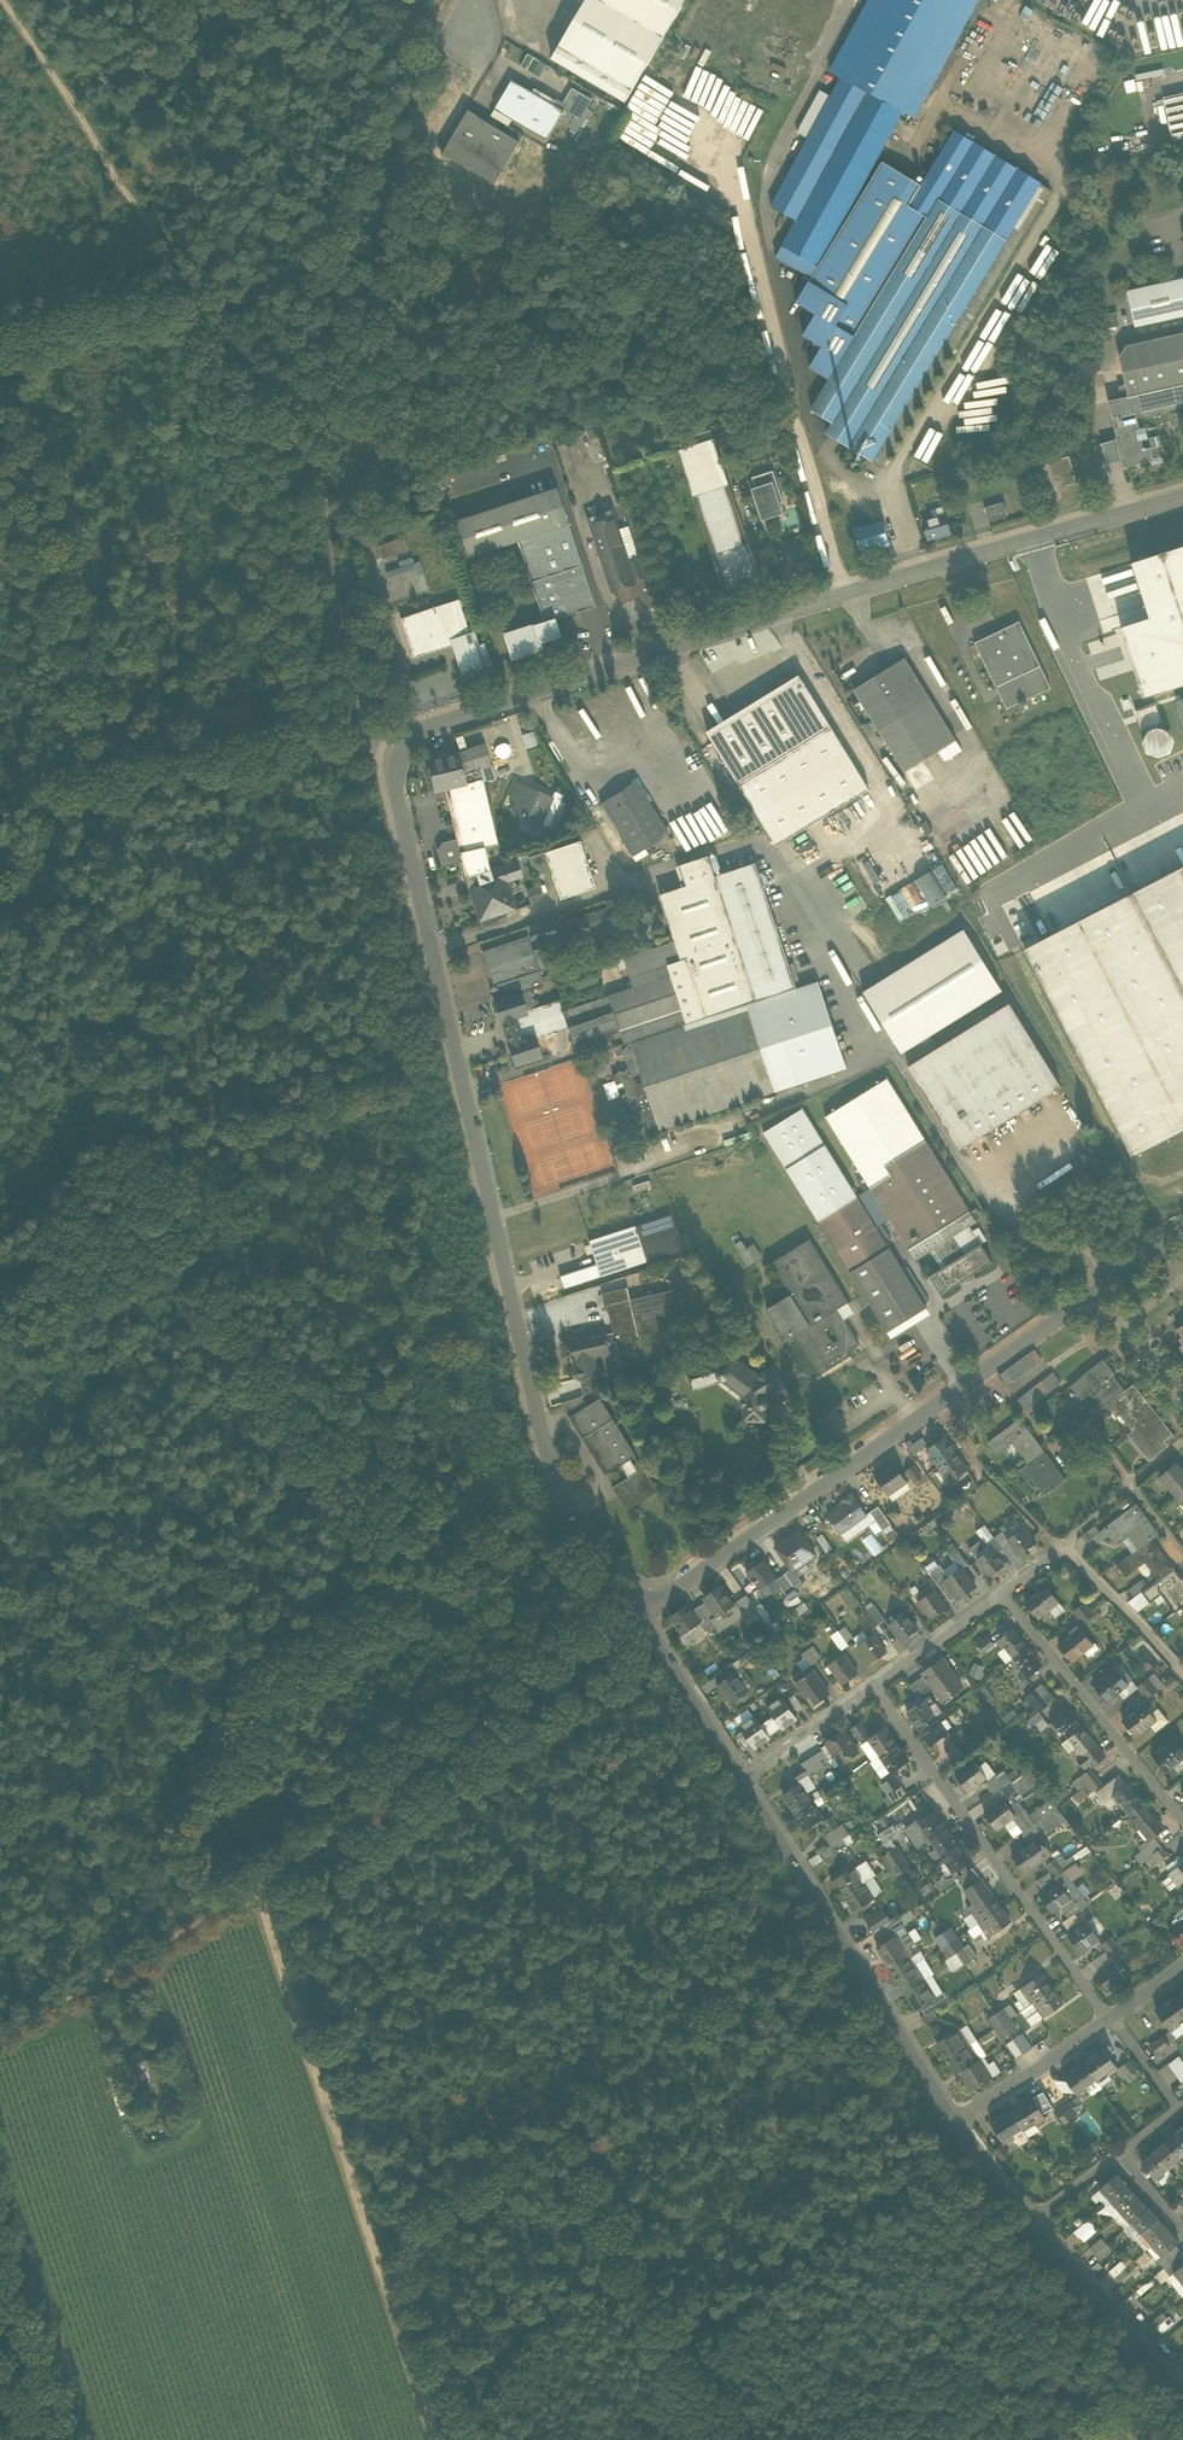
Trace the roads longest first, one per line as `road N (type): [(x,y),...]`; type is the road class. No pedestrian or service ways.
road 1 (residential): [(638,1610),(551,1471),(380,743),(852,588),(1182,495)]
road 2 (unclassified): [(638,1610),(333,1834),(90,1987),(0,2030)]
road 3 (track): [(371,739),(330,502),(324,407),(338,271),(375,145),(429,41),(472,35)]
road 4 (track): [(256,1882),(441,2439)]
road 5 (residential): [(638,1610),(1092,1293)]
road 6 (track): [(168,299),(250,451),(294,618),(318,749)]
road 7 (residential): [(871,1685),(1109,2020)]
road 8 (residential): [(746,1778),(959,2122)]
road 9 (track): [(0,814),(143,801),(371,739)]
road 10 (track): [(0,5),(136,216),(168,299)]
road 11 (residential): [(1003,1595),(1182,1822)]
road 12 (residential): [(1036,2220),(1169,2376)]
road 13 (residential): [(638,1610),(746,1778)]
road 14 (residential): [(959,2122),(1109,2020)]
road 15 (residential): [(1062,1547),(1182,1672)]
road 16 (track): [(0,331),(54,310),(168,299)]
road 17 (track): [(338,271),(168,299)]
road 18 (residential): [(871,1685),(1003,1595)]
road 19 (residential): [(746,1778),(871,1685)]
road 20 (residential): [(1092,1293),(1182,1414)]
road 21 (residential): [(959,2122),(1036,2220)]

